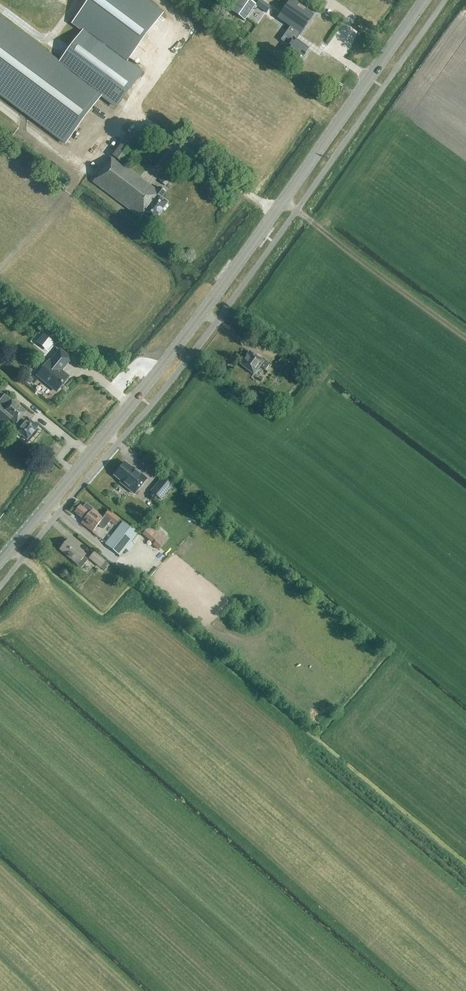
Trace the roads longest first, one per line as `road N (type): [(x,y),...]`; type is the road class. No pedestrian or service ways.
road 1 (secondary): [(424,0),(212,298),(0,561)]

